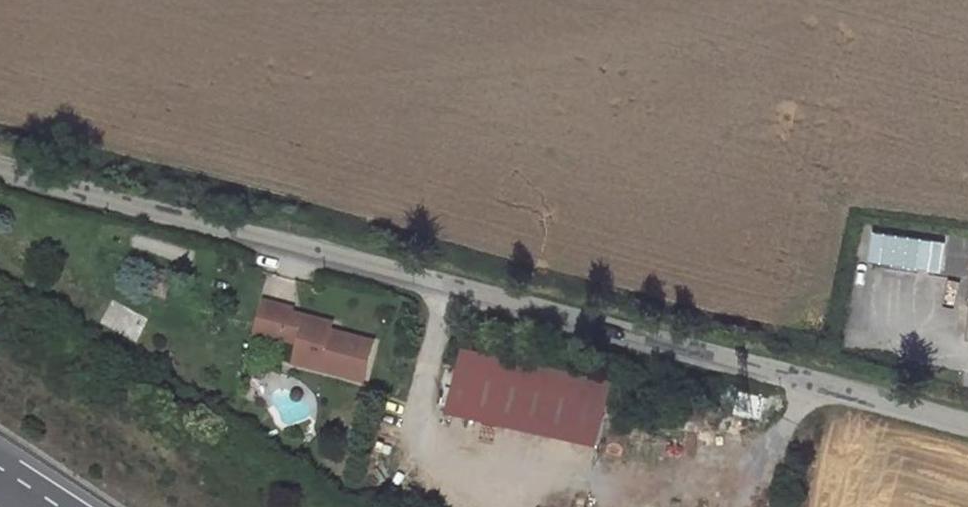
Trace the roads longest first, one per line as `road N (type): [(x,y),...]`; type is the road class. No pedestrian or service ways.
road 1 (unclassified): [(0,170),(967,424)]

